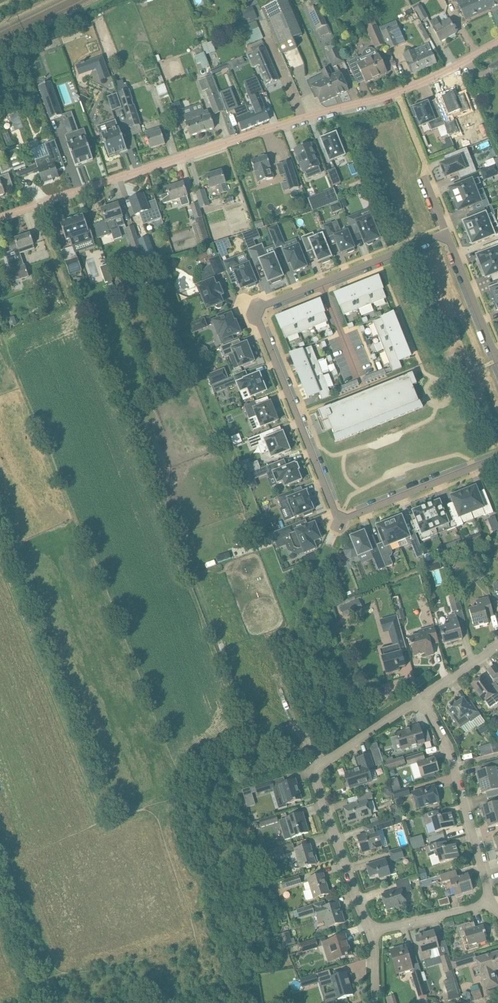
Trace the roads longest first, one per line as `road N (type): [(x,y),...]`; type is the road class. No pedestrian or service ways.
road 1 (residential): [(447,233),(265,305),(258,320),(335,512),(349,518),(497,458)]
road 2 (residential): [(497,44),(398,93),(0,217)]
road 3 (residential): [(369,932),(317,778),(325,762),(421,699)]
road 4 (residential): [(492,903),(448,745),(421,699)]
road 5 (residential): [(497,359),(447,233)]
road 6 (residential): [(369,932),(492,903)]

